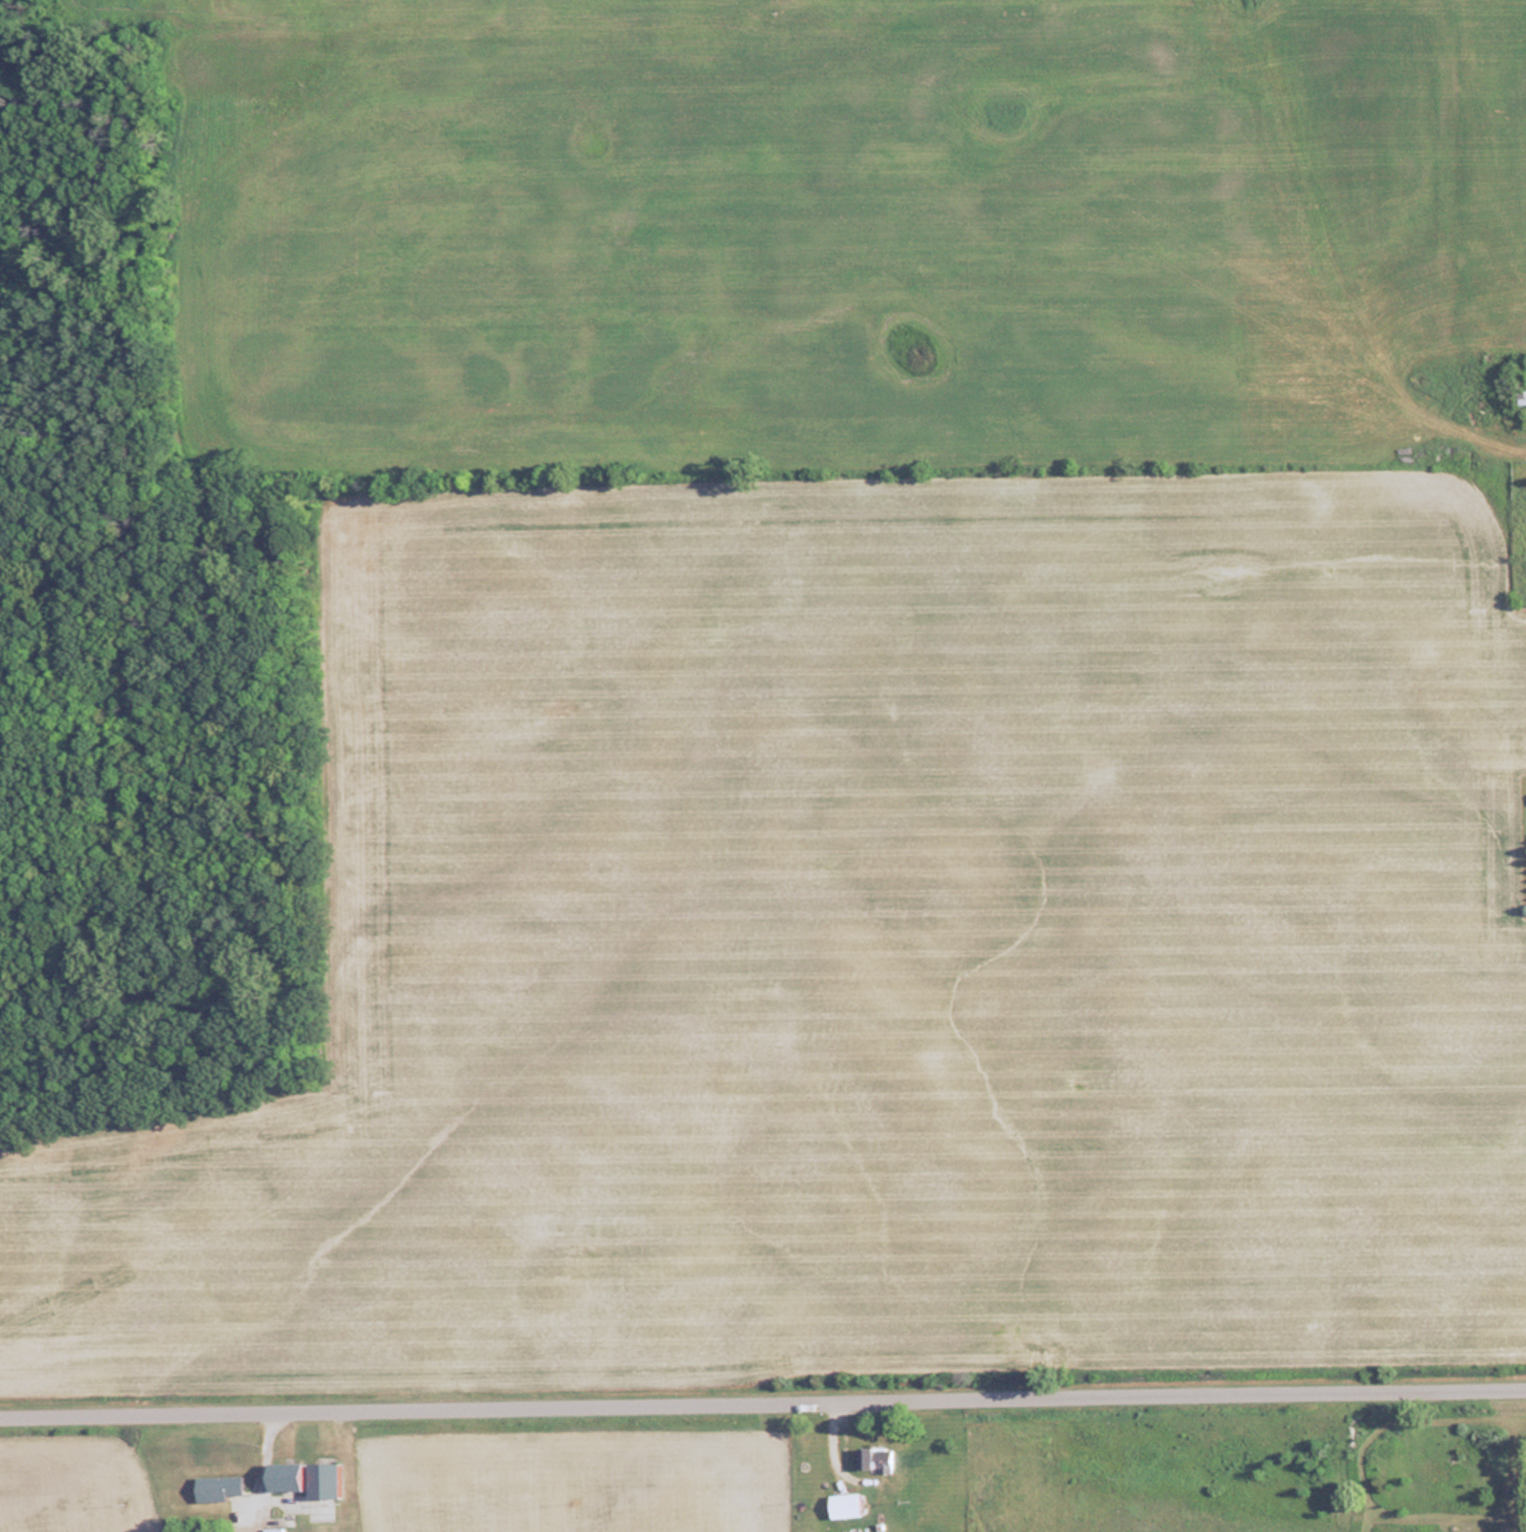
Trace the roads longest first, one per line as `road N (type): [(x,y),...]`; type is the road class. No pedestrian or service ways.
road 1 (residential): [(1525,1390),(0,1421)]

